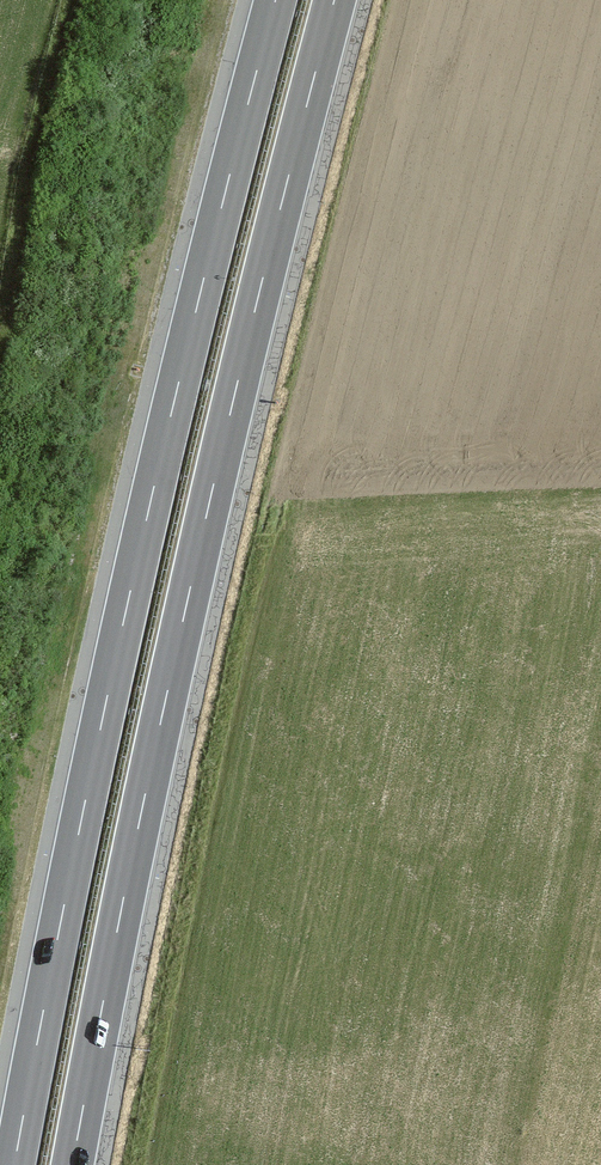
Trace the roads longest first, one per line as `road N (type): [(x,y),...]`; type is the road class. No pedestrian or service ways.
road 1 (motorway): [(71,1164),(208,501),(333,0)]
road 2 (motorway): [(274,0),(152,489),(13,1164)]

